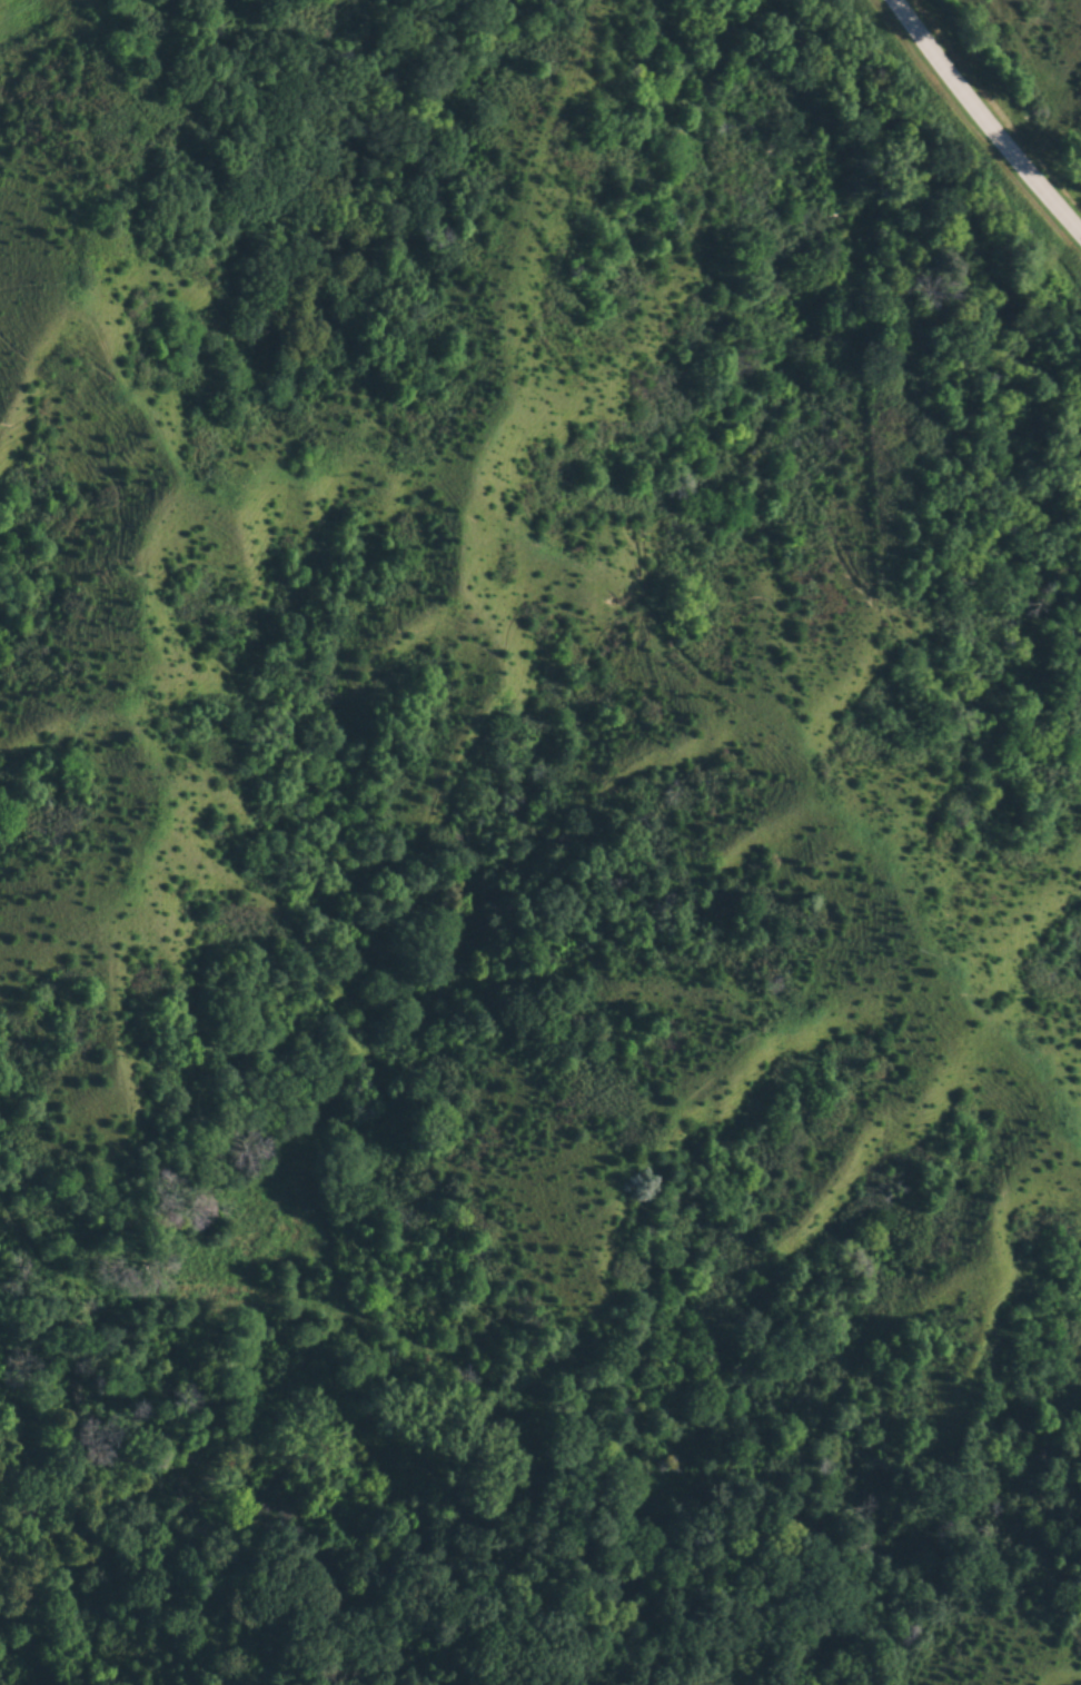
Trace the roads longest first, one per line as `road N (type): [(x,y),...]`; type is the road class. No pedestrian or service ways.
road 1 (secondary): [(1080,239),(976,122),(883,0)]

